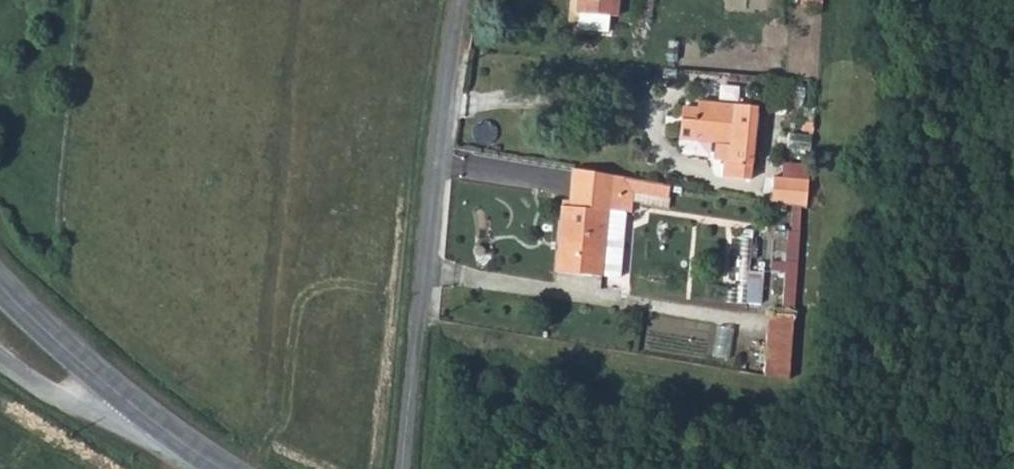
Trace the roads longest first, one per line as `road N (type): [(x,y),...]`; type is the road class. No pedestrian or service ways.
road 1 (unclassified): [(401,468),(456,0)]
road 2 (secondary): [(225,468),(184,445),(0,285)]

